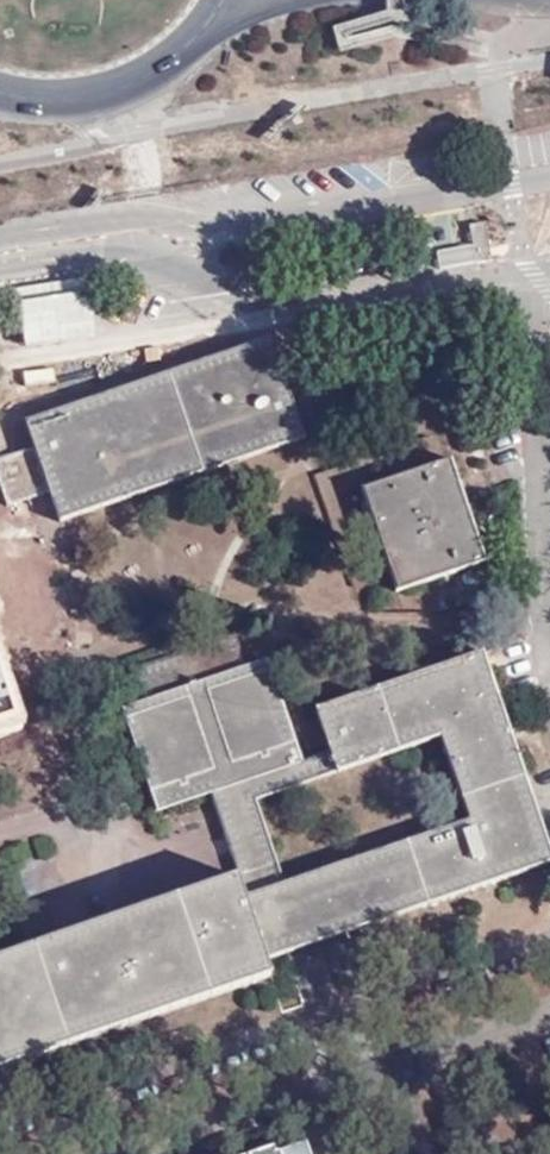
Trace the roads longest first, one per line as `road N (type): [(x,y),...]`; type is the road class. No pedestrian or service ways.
road 1 (secondary): [(0,91),(43,100),(95,96),(144,78),(187,48),(221,8)]

